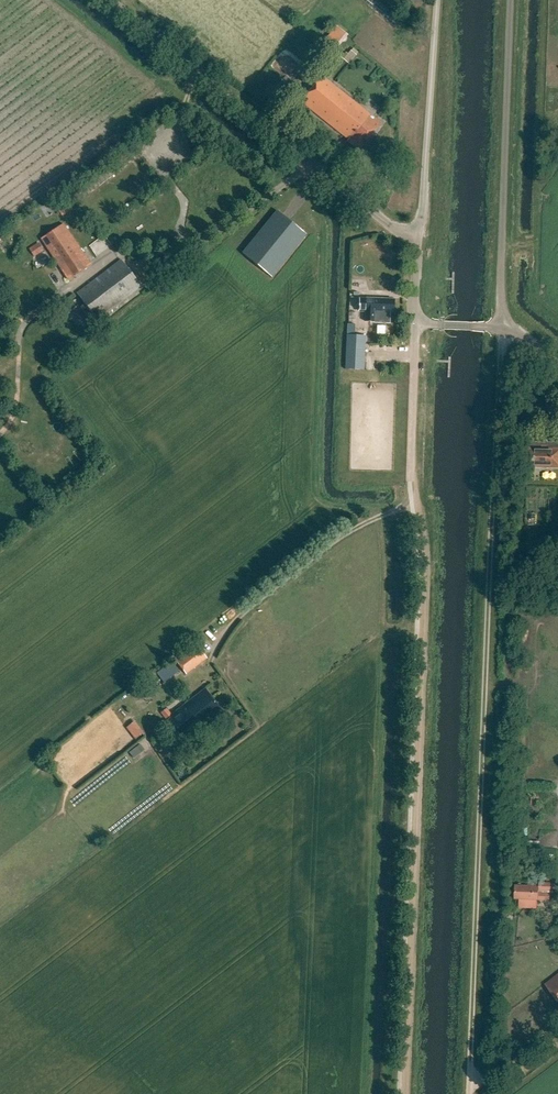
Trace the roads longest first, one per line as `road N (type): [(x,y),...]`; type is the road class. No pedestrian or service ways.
road 1 (unclassified): [(470,1088),(501,326)]
road 2 (track): [(403,1093),(424,564),(412,478)]
road 3 (unclassified): [(417,241),(107,0)]
road 4 (unclassified): [(501,326),(513,0)]
road 5 (unclassified): [(417,241),(436,0)]
road 6 (unclassified): [(415,324),(412,478)]

